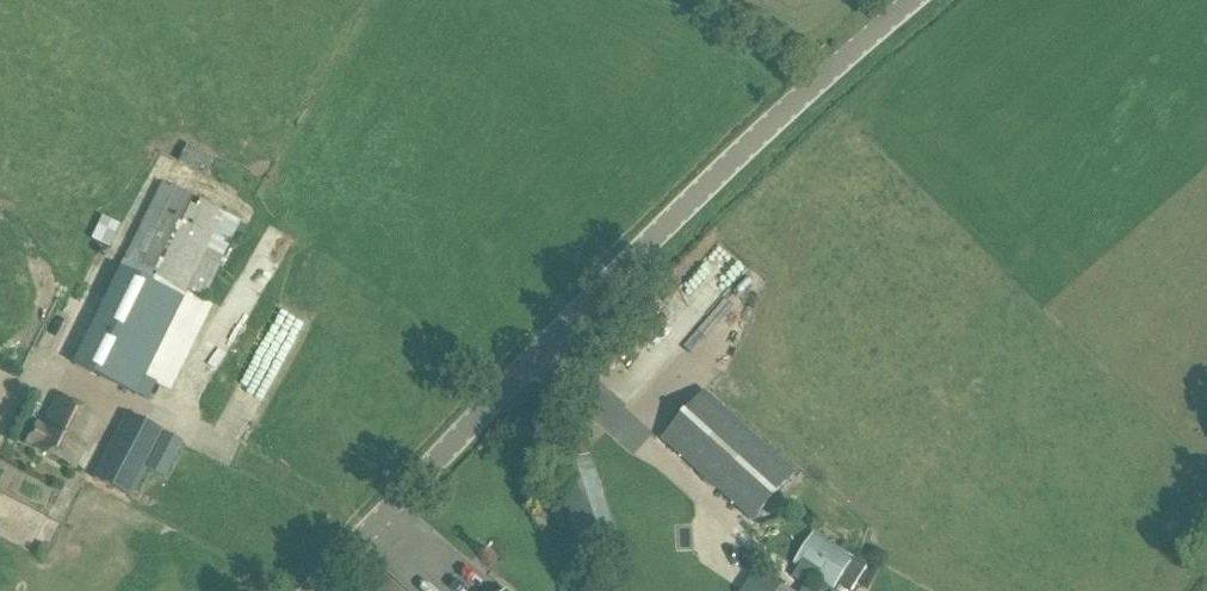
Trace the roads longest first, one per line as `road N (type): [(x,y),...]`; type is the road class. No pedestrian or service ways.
road 1 (unclassified): [(310,590),(519,362),(806,80),(904,0)]

